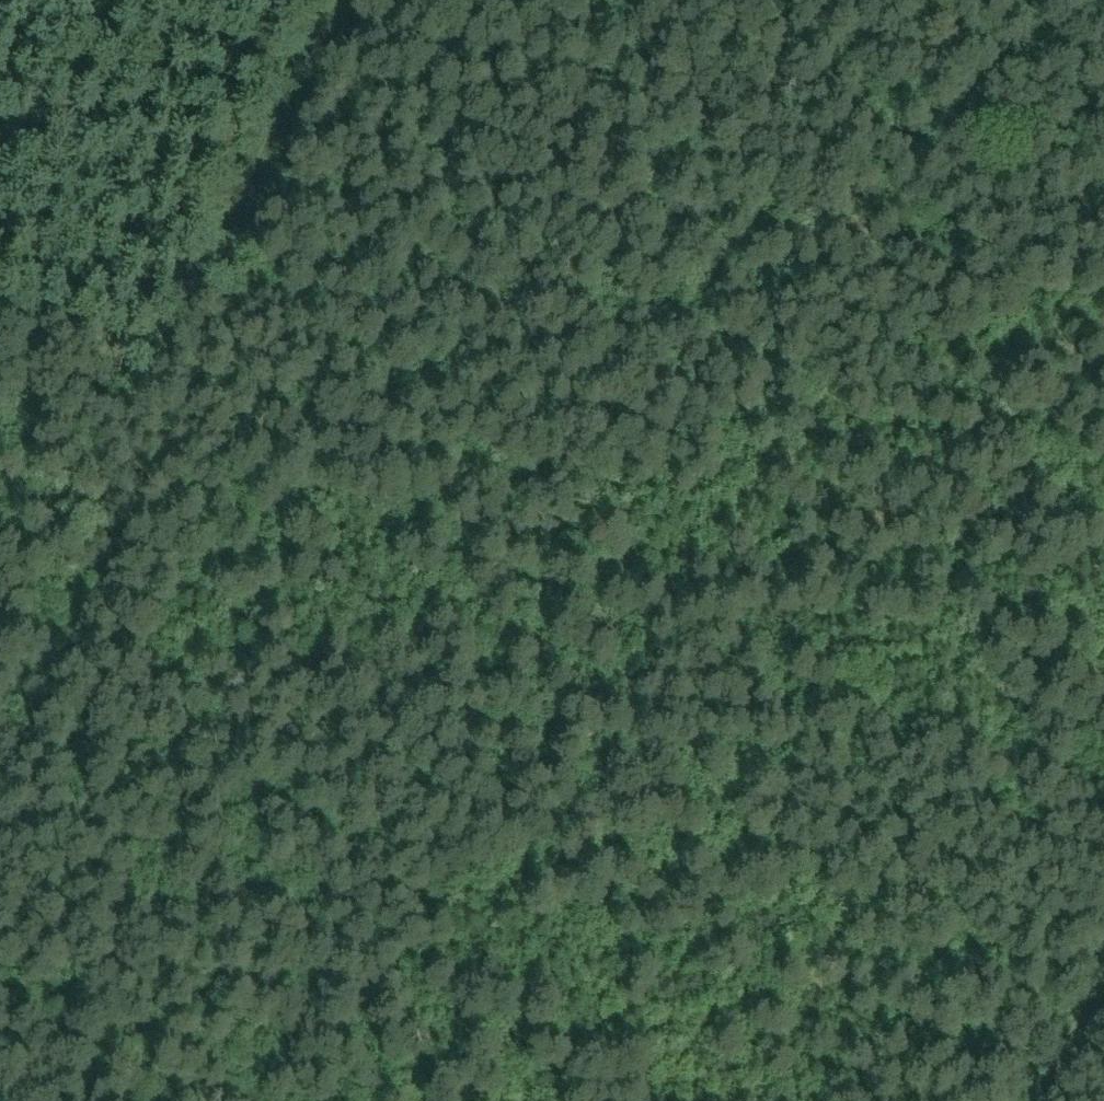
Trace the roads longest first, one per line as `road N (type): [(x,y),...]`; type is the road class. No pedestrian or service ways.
road 1 (track): [(0,805),(360,0)]
road 2 (track): [(1024,1100),(1103,936)]

